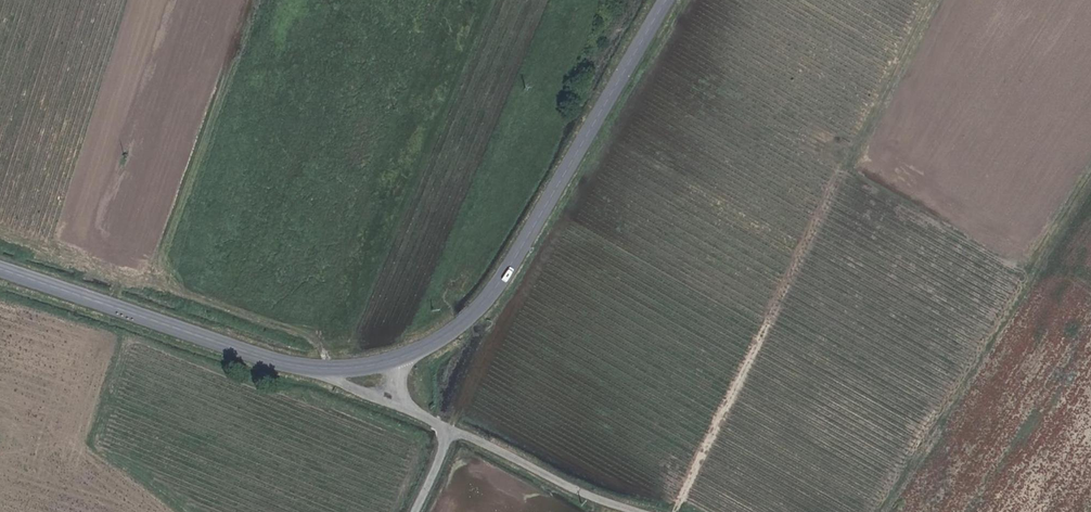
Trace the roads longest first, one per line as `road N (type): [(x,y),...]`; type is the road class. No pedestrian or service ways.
road 1 (secondary): [(394,362),(452,331),(487,299),(667,0)]
road 2 (secondary): [(0,267),(316,369)]
road 3 (unclassified): [(637,511),(458,430)]

